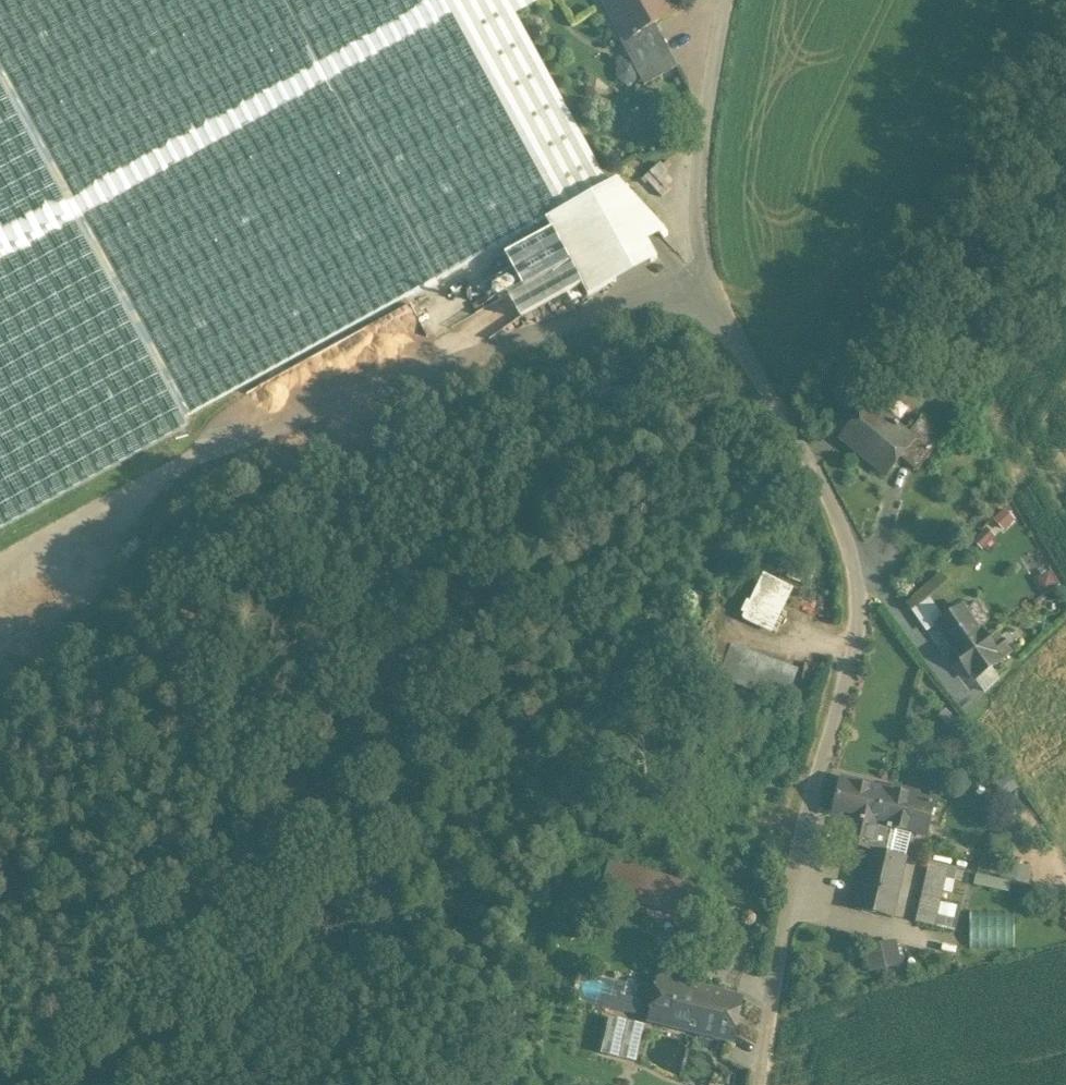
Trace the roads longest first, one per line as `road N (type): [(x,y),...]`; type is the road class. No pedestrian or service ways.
road 1 (unclassified): [(763,1084),(787,908),(853,638),(856,580),(850,541),(822,477),(729,330),(708,269),(698,205),(726,0)]
road 2 (track): [(856,580),(874,580),(968,703)]

